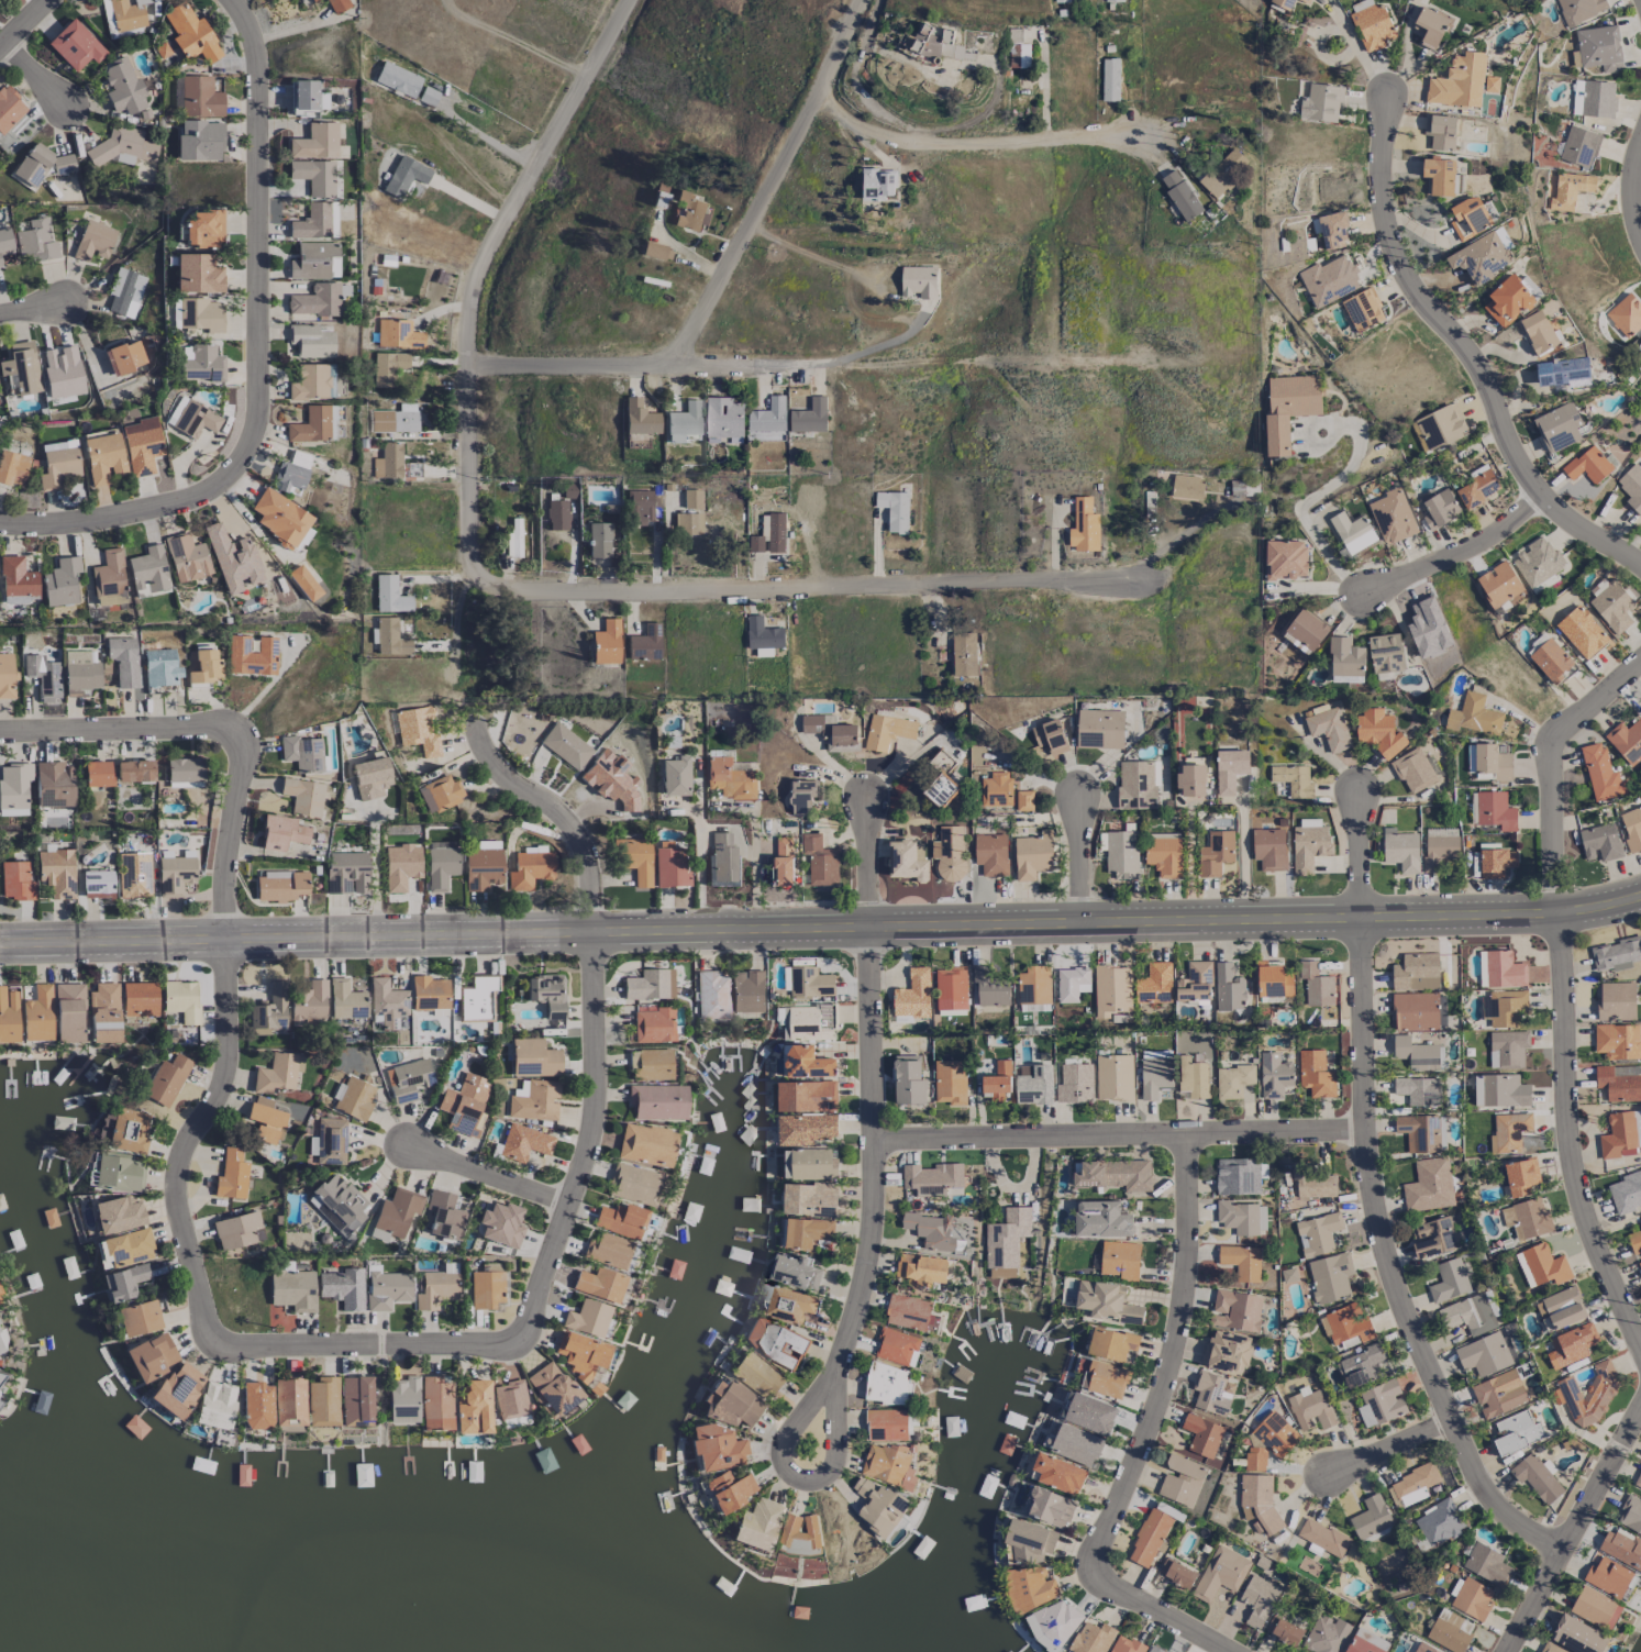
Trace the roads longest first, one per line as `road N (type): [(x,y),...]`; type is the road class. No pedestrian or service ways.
road 1 (residential): [(1640,894),(1557,910),(1361,917),(873,917),(0,941)]
road 2 (residential): [(525,1341),(208,1335),(175,1176),(226,1078),(229,831),(252,749),(237,720),(0,726)]
road 3 (residential): [(834,1376),(833,1467),(817,1479),(792,1474),(783,1455),(786,1433),(834,1376),(867,1267),(877,1134),(866,786)]
road 4 (residential): [(1561,1549),(1501,1503),(1451,1421),(1363,1127),(1362,779)]
road 5 (residential): [(1640,1333),(1576,1198),(1551,736),(1640,656)]
road 6 (residential): [(229,0),(269,91),(258,413),(226,477),(111,520),(0,525)]
road 7 (residential): [(455,678),(456,603),(468,578),(472,363),(487,248),(631,0)]
road 8 (residential): [(525,1341),(595,1131),(598,930),(591,873),(564,810),(515,781),(470,719)]
road 9 (residential): [(1153,363),(679,350),(472,363)]
road 10 (residential): [(468,578),(1129,584)]
road 11 (residential): [(1247,1651),(1093,1564),(1177,1349),(1193,1252),(1189,1133)]
road 12 (residential): [(1640,556),(1578,525),(1543,495),(1479,364),(1408,280),(1381,204),(1387,100)]
road 13 (residential): [(1363,1127),(877,1134)]
road 14 (residential): [(679,350),(823,81),(856,0)]
road 15 (residential): [(1143,137),(865,136),(823,81)]
road 16 (residential): [(1506,1651),(1640,1413)]
road 17 (residential): [(1356,595),(1475,542),(1543,495)]
road 18 (residential): [(567,1206),(412,1150)]
road 19 (residential): [(1074,922),(1085,790)]
road 20 (residential): [(1330,1474),(1451,1421)]

